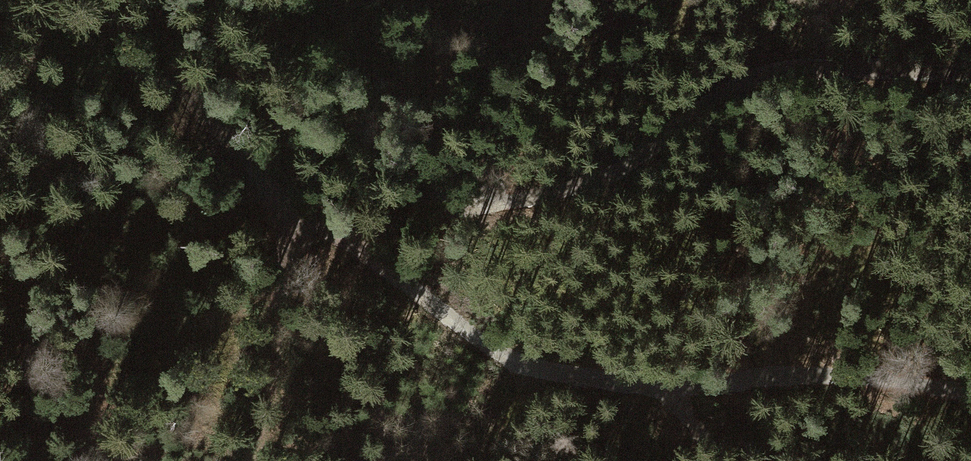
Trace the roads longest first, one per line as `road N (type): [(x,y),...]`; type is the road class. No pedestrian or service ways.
road 1 (track): [(86,0),(226,134),(413,292)]
road 2 (track): [(551,0),(486,167),(413,292)]
road 3 (track): [(675,402),(788,381),(970,393)]
road 4 (track): [(413,292),(485,341),(569,380),(675,402)]

